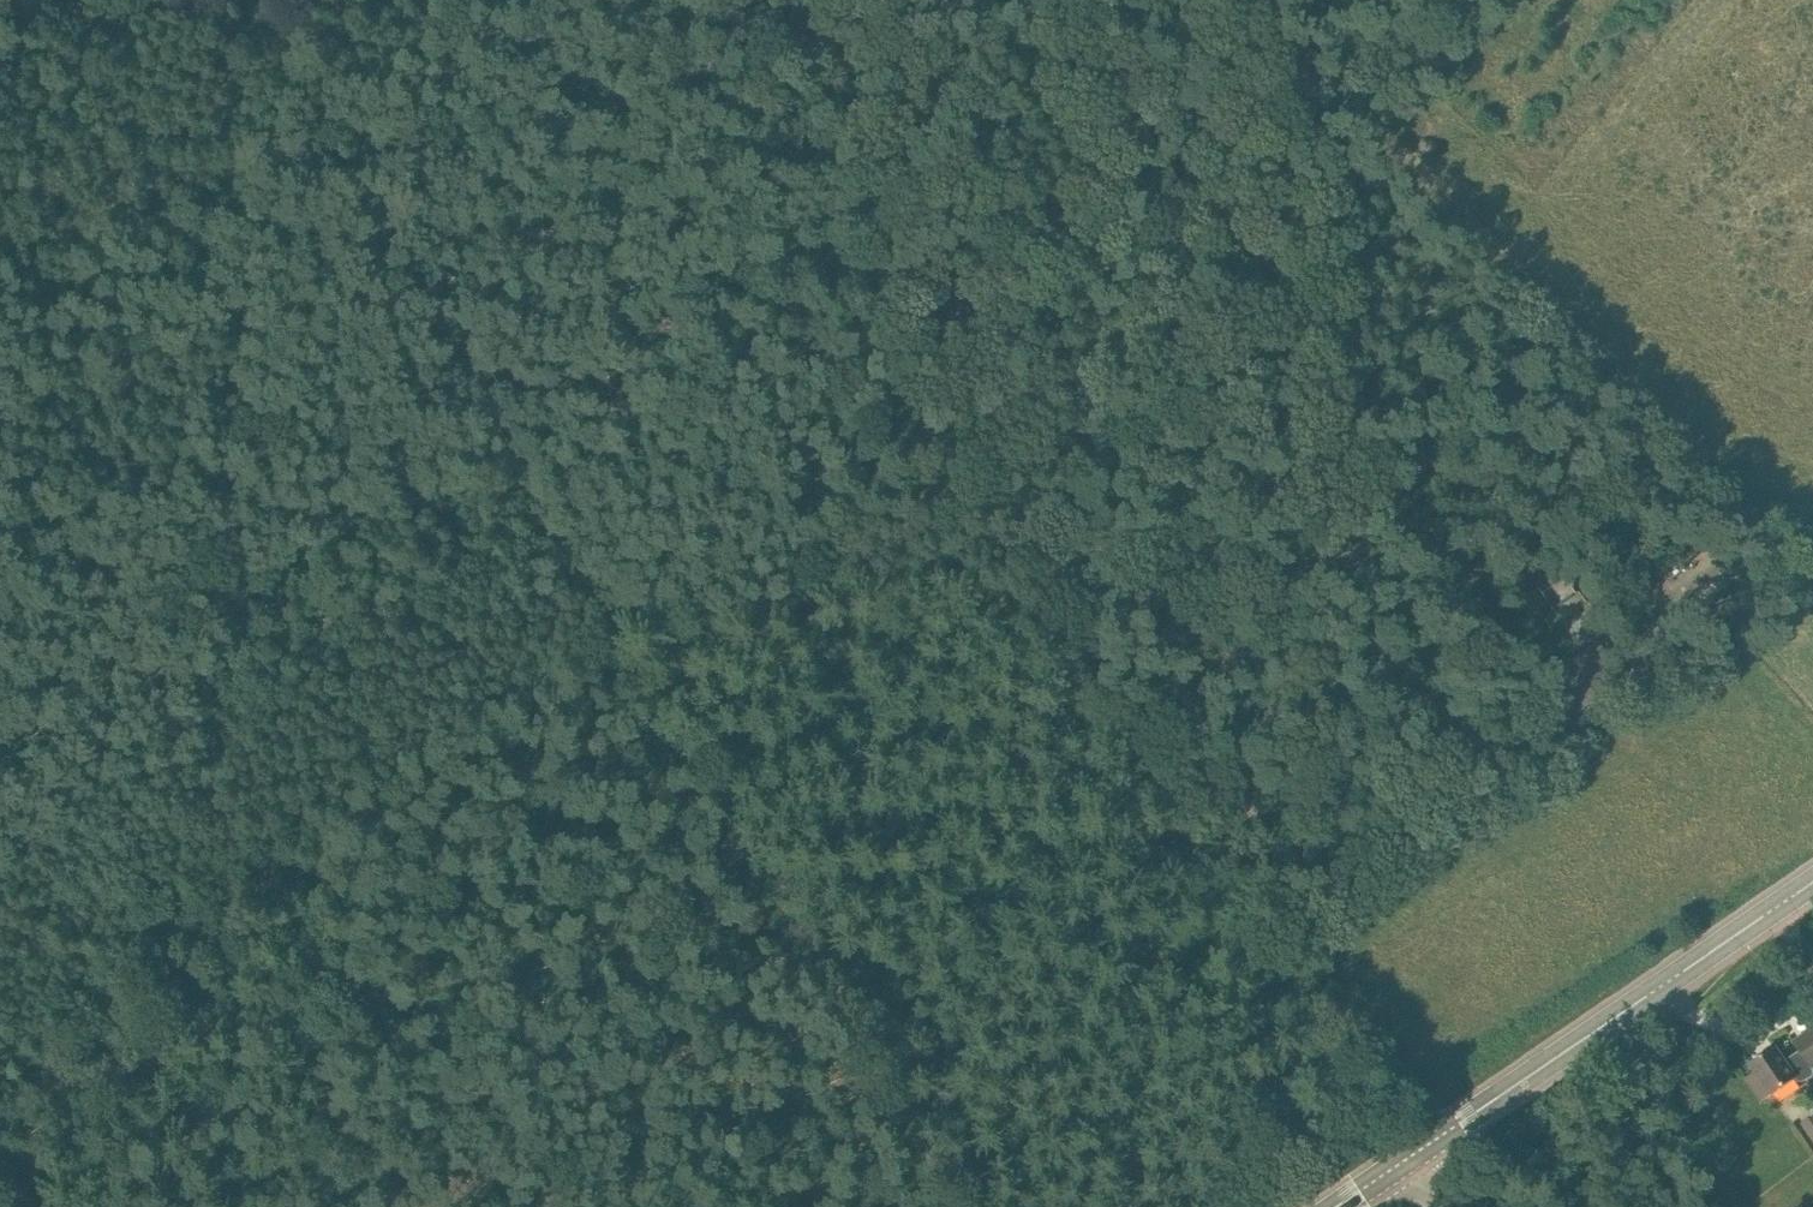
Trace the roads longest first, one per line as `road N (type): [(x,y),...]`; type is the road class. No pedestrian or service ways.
road 1 (secondary): [(1405,1159),(1812,884)]

